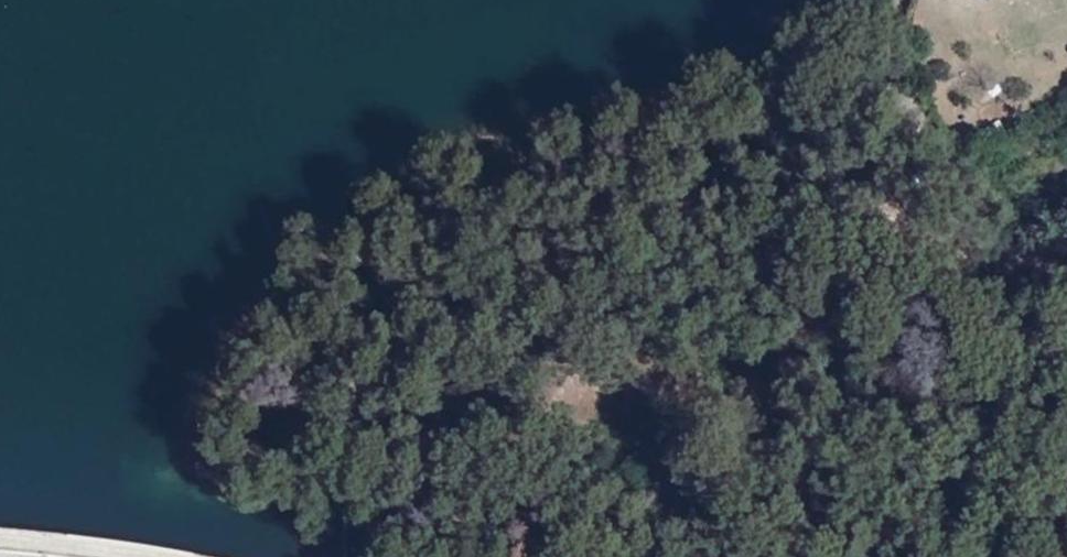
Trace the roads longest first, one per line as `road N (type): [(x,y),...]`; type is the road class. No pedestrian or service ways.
road 1 (residential): [(1066,242),(1041,243),(969,181),(898,89),(891,48),(896,0)]

